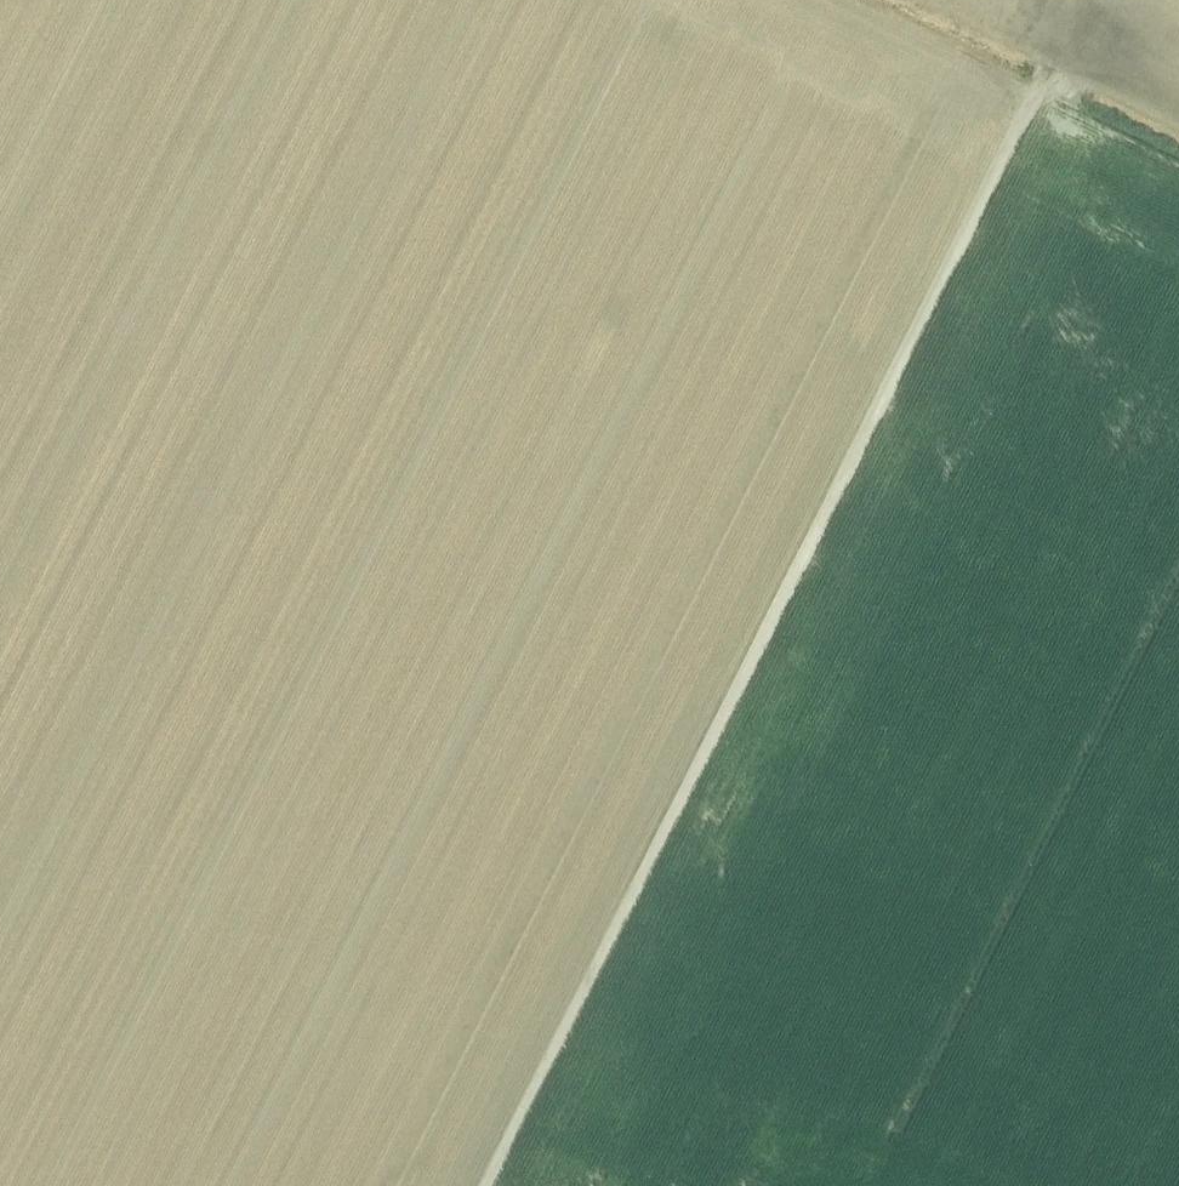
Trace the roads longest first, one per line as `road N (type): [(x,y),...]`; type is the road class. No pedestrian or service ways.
road 1 (track): [(1054,61),(490,1185)]

